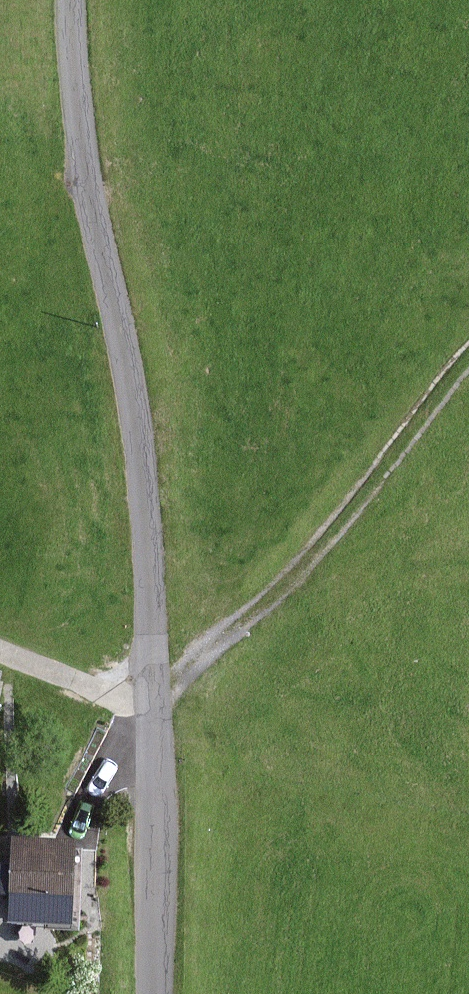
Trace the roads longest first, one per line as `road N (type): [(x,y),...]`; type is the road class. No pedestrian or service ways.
road 1 (unclassified): [(97,0),(115,221),(149,460),(168,993)]
road 2 (track): [(468,367),(387,479),(256,616),(160,697),(0,653)]
road 3 (track): [(57,807),(162,732)]

